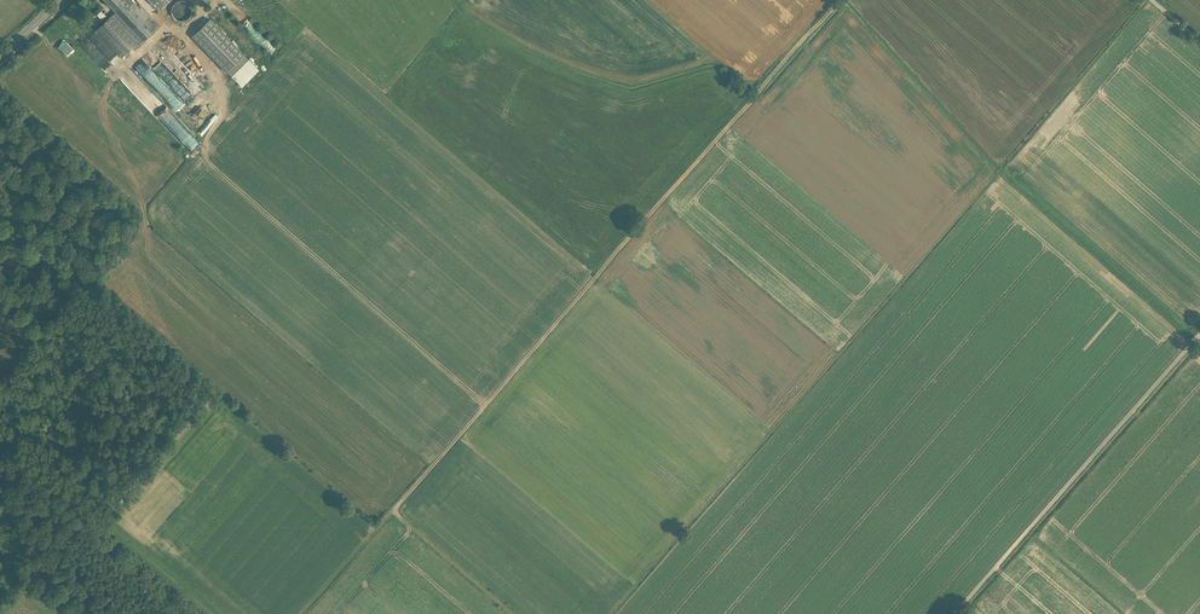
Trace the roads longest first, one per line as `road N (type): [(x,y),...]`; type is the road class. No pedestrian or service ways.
road 1 (track): [(514,613),(396,508),(840,0)]
road 2 (track): [(486,405),(207,161),(202,147),(231,102),(182,31)]
road 3 (unclassified): [(954,613),(1199,333)]
road 4 (track): [(302,613),(396,508)]

